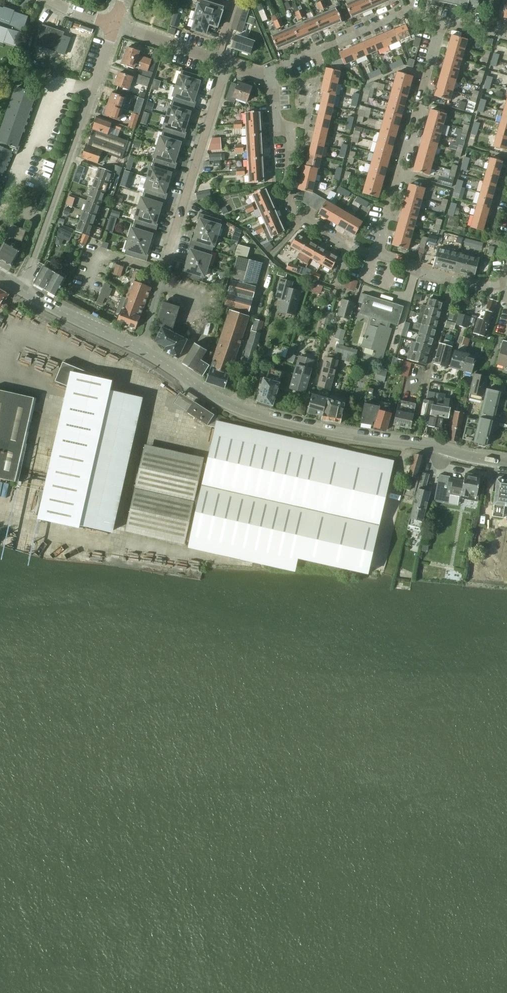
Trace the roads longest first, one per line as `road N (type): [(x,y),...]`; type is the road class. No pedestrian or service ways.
road 1 (tertiary): [(506,463),(275,421),(218,399),(21,289)]
road 2 (residential): [(21,289),(111,24)]
road 3 (residential): [(377,259),(441,22)]
road 4 (residential): [(377,259),(297,221),(280,182),(270,77)]
road 5 (residential): [(162,265),(227,64)]
road 6 (residential): [(270,77),(400,15),(441,22)]

